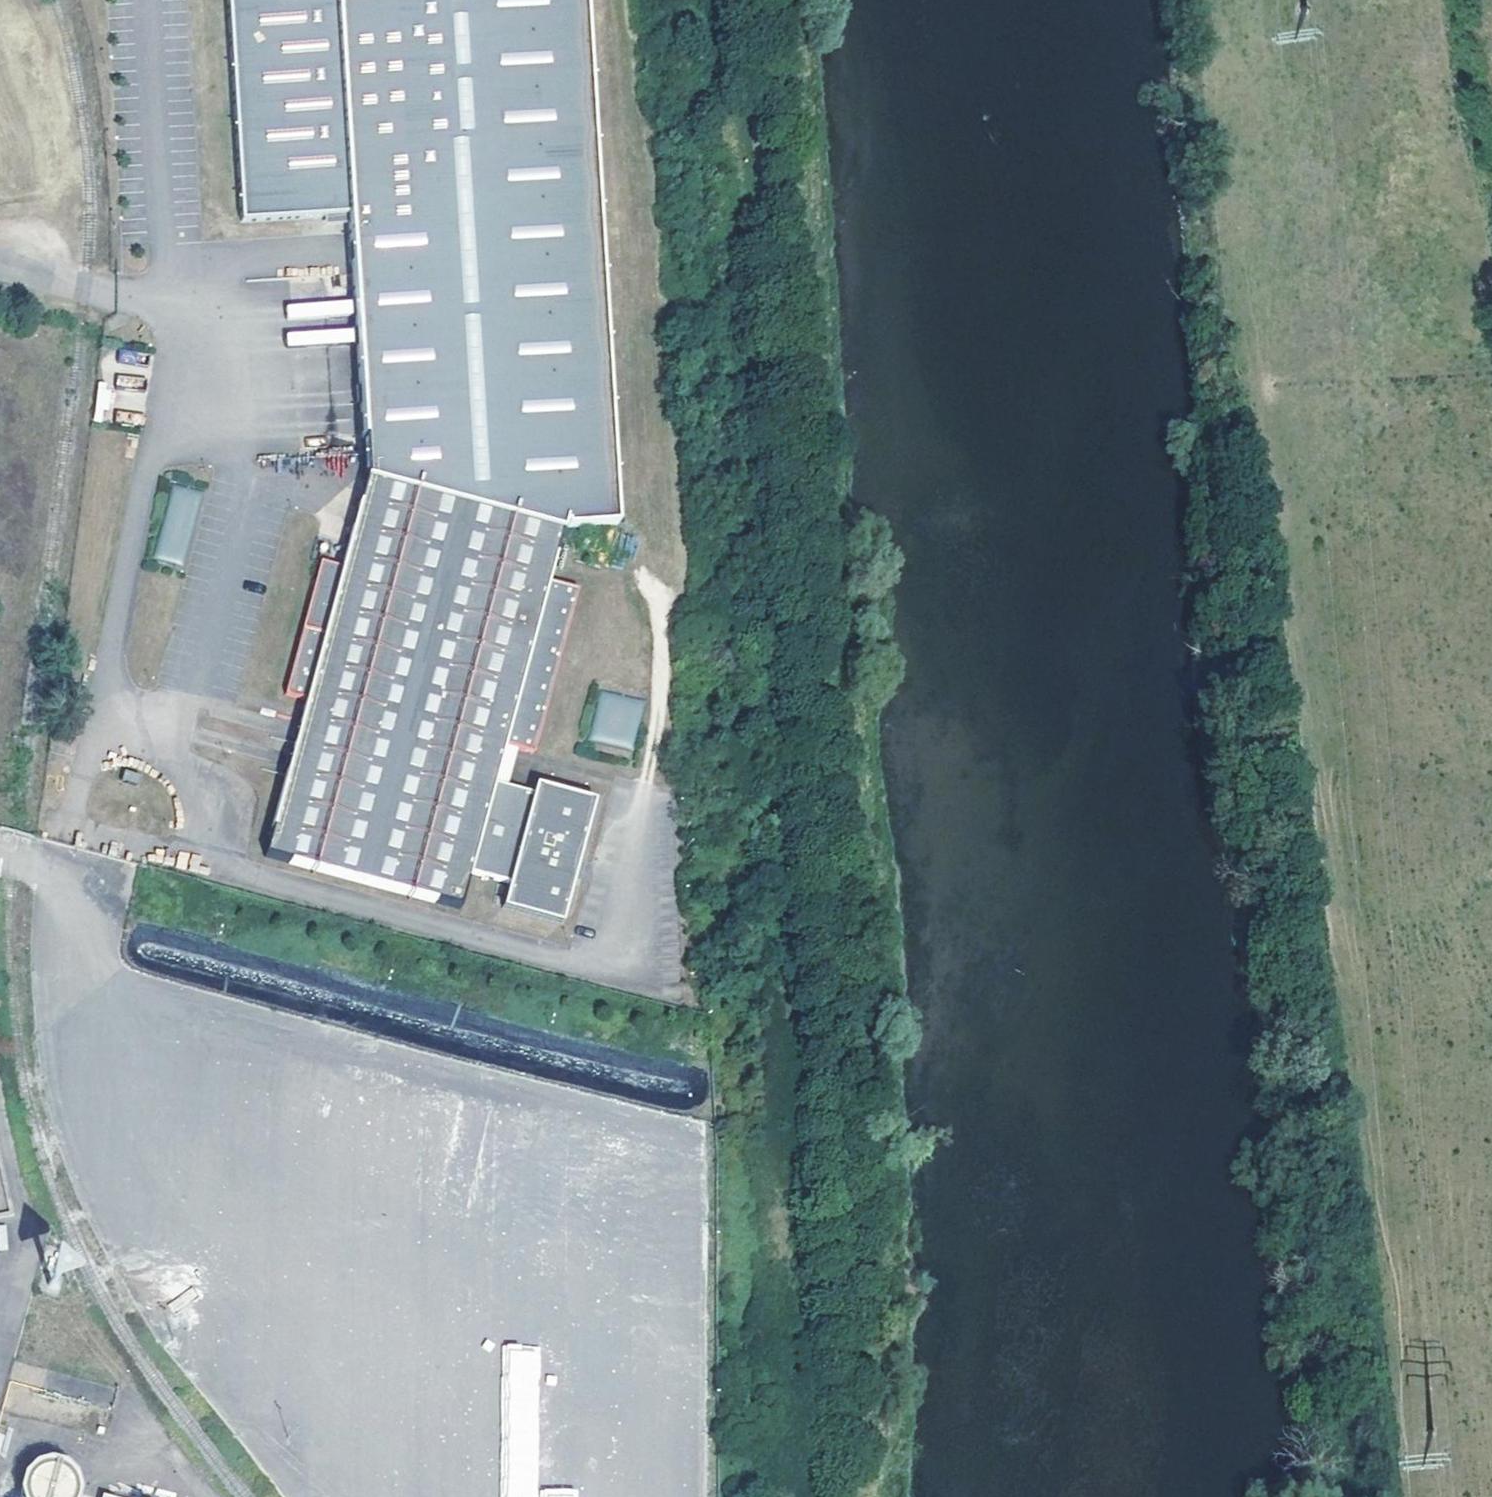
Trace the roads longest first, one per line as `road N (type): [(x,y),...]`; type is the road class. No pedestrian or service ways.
road 1 (unclassified): [(0,260),(118,294)]

